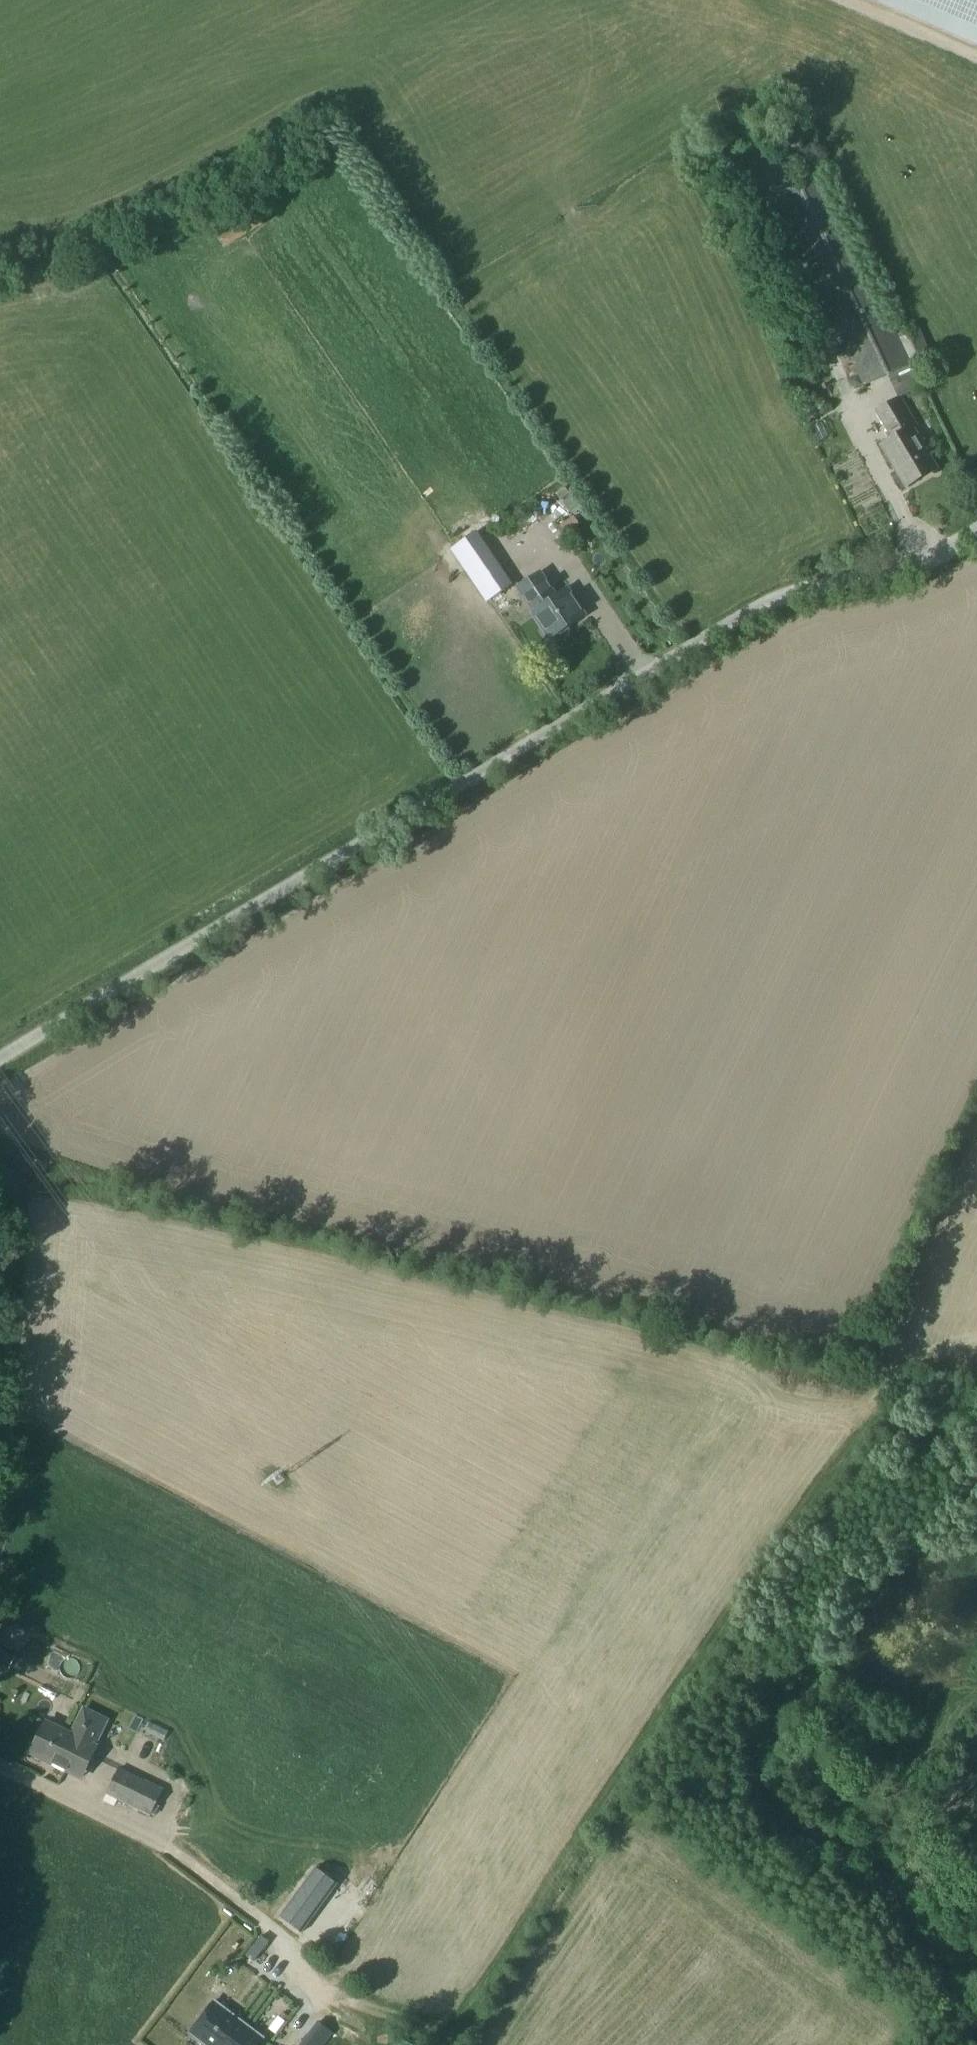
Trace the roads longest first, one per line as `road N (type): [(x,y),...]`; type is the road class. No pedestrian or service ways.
road 1 (track): [(976,2024),(851,1857),(772,1810),(751,1783),(749,1753),(775,1711),(763,1679),(727,1651),(707,1655),(678,1692),(443,2041),(333,1996),(256,1919)]
road 2 (unclassified): [(976,530),(903,567),(804,576),(0,1056)]
road 3 (unclassified): [(0,1772),(149,1838)]
road 4 (track): [(149,1838),(256,1919)]

